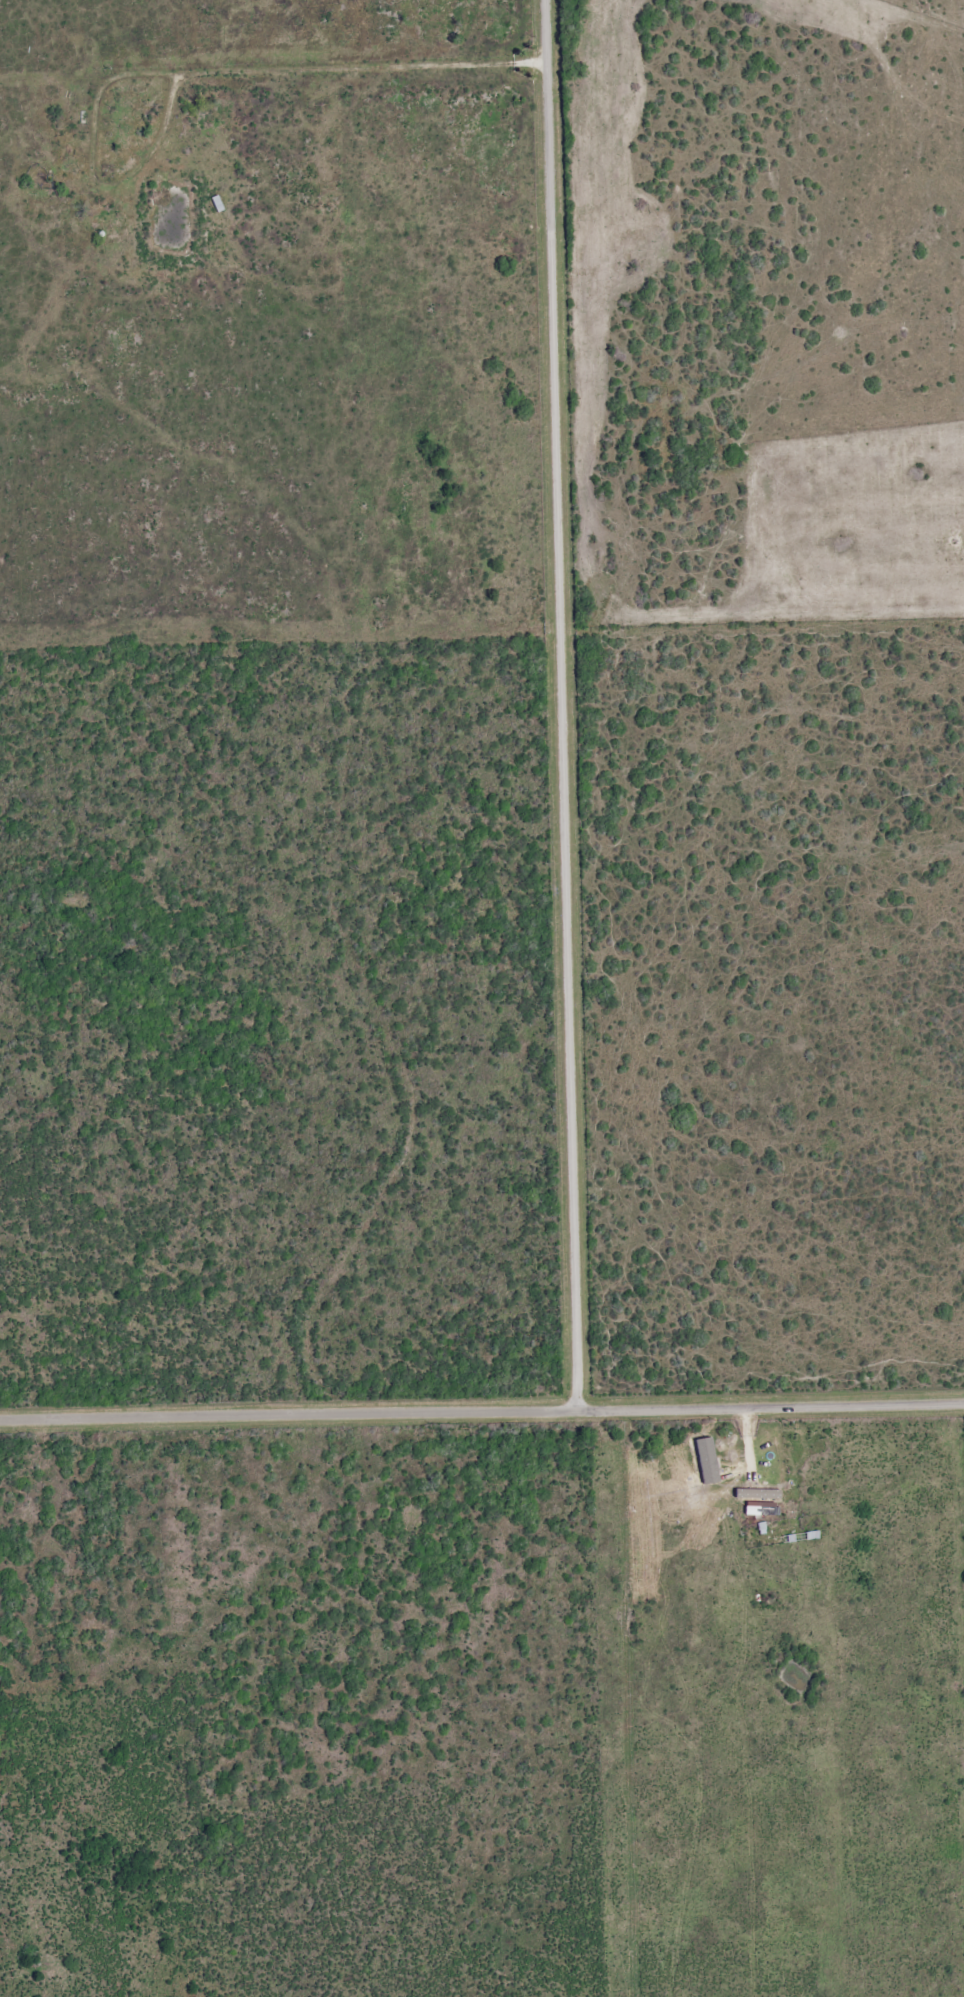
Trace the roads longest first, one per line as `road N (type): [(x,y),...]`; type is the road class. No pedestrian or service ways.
road 1 (residential): [(579,1406),(547,0)]
road 2 (tertiary): [(0,1418),(963,1398)]

